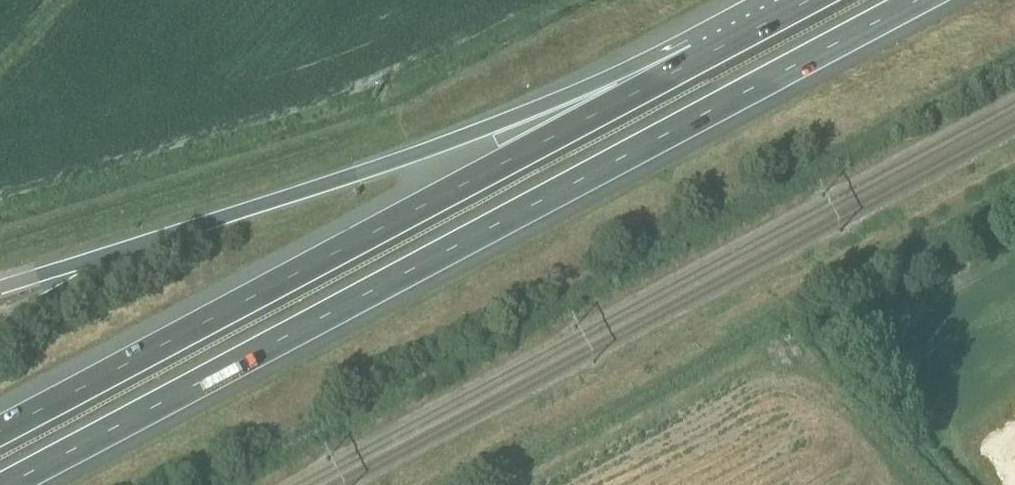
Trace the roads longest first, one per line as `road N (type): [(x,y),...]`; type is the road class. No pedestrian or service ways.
road 1 (motorway): [(8,484),(921,0)]
road 2 (motorway): [(707,56),(0,431)]
road 3 (motorway): [(707,56),(184,224),(114,256)]

